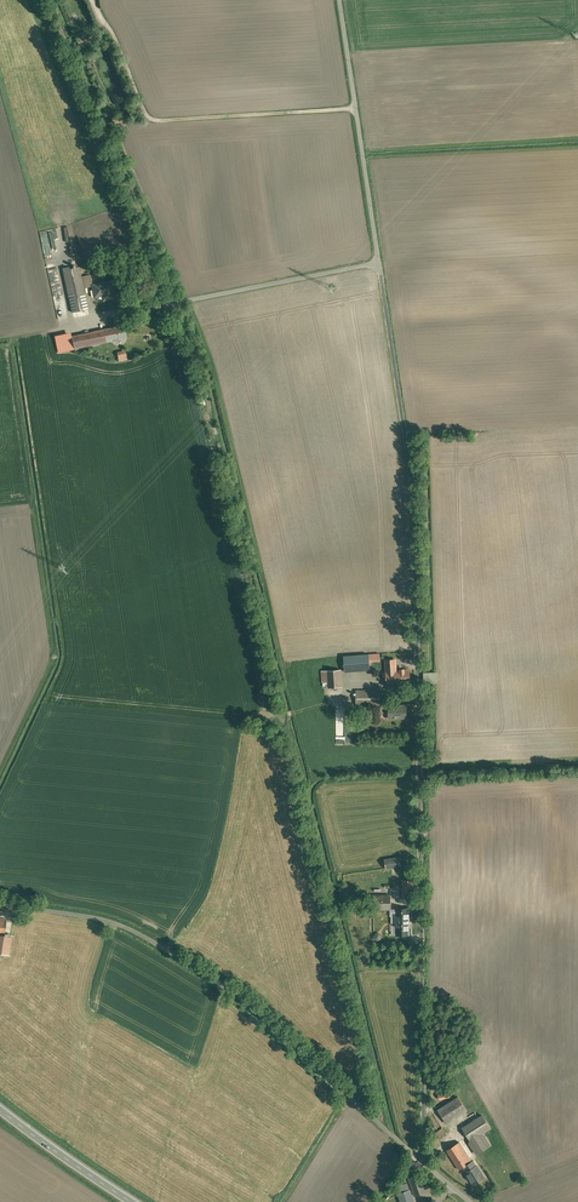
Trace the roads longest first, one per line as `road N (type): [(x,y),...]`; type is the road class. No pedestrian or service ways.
road 1 (unclassified): [(378,264),(414,517),(419,1160)]
road 2 (unclassified): [(419,1160),(231,992),(136,934),(98,919),(0,905)]
road 3 (unclassified): [(378,264),(62,326)]
road 4 (unclassified): [(339,0),(378,264)]
road 5 (secondary): [(133,1201),(0,1110)]
road 6 (track): [(281,1201),(346,1096)]

